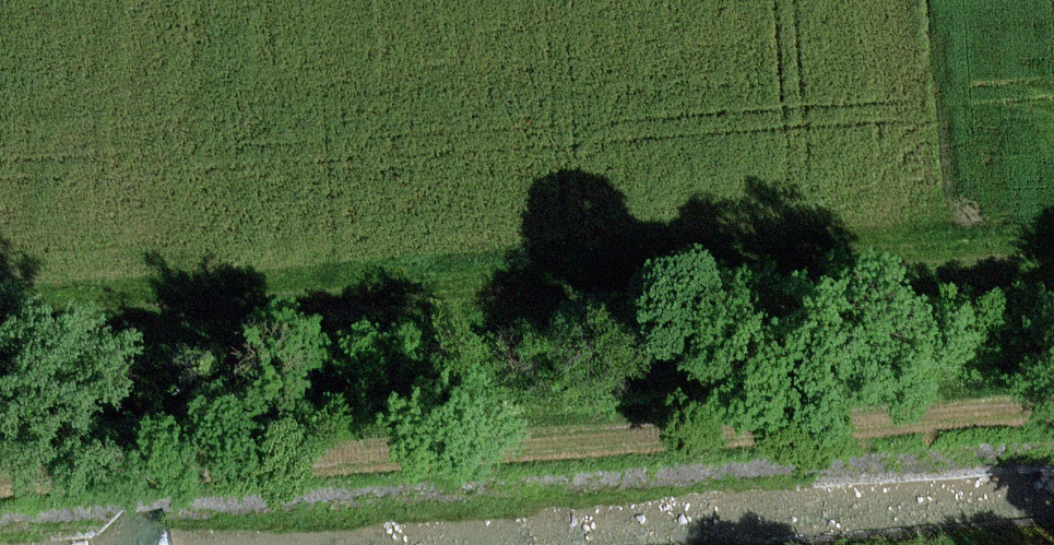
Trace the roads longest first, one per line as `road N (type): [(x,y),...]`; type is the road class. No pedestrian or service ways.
road 1 (track): [(0,485),(1053,410)]
road 2 (track): [(0,342),(1053,277)]

